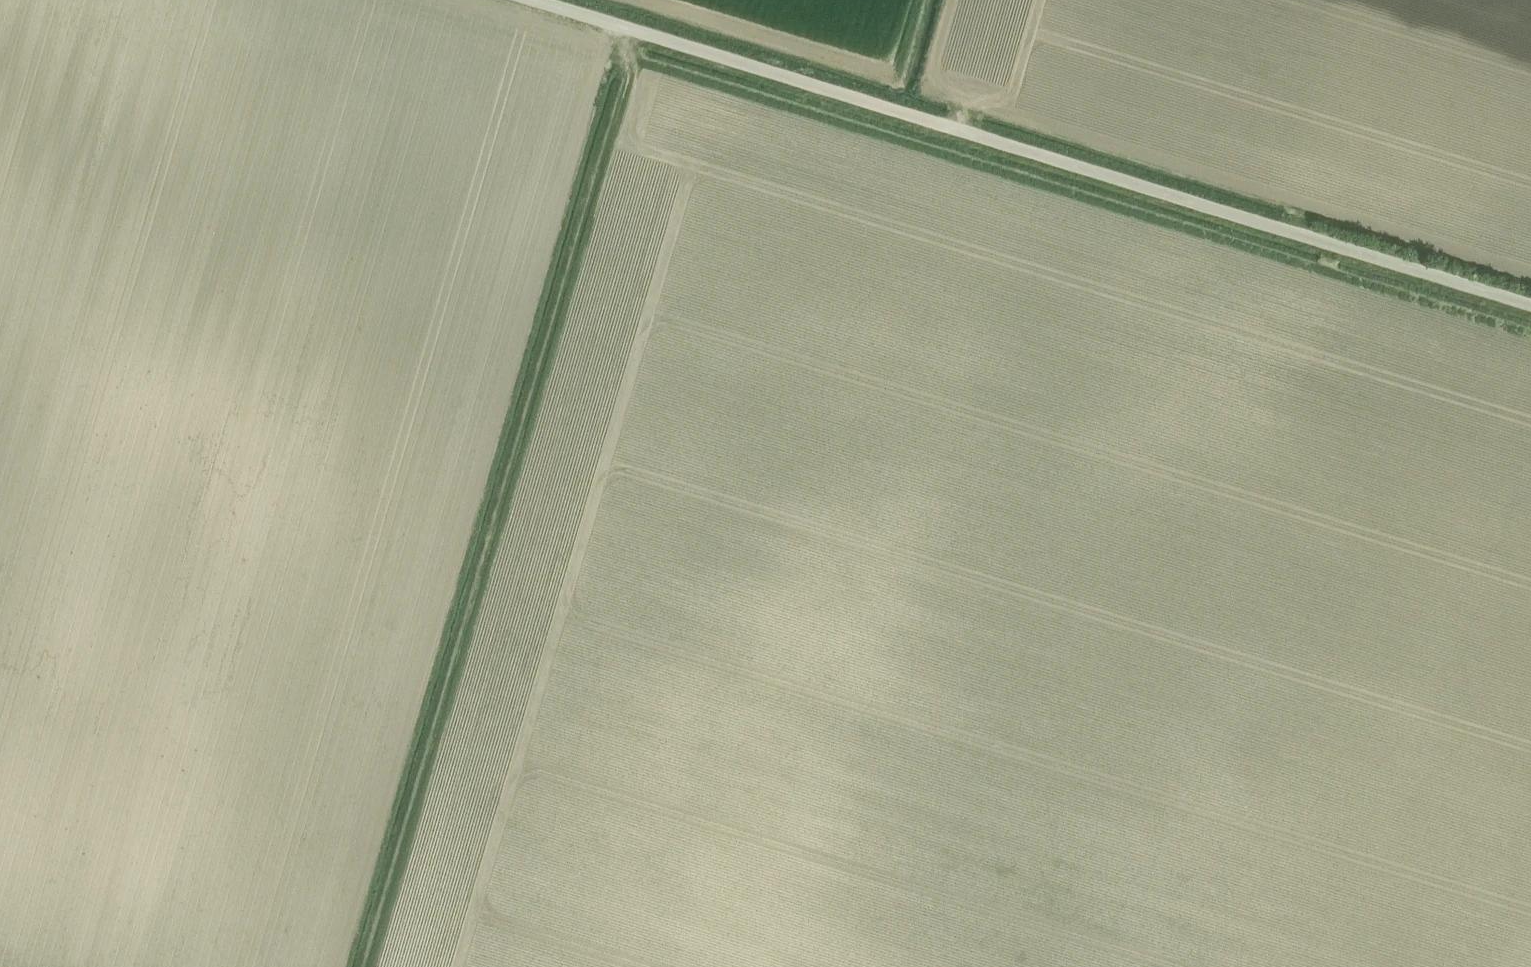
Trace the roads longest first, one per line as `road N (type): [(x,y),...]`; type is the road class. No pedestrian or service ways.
road 1 (unclassified): [(1530,308),(529,0)]

